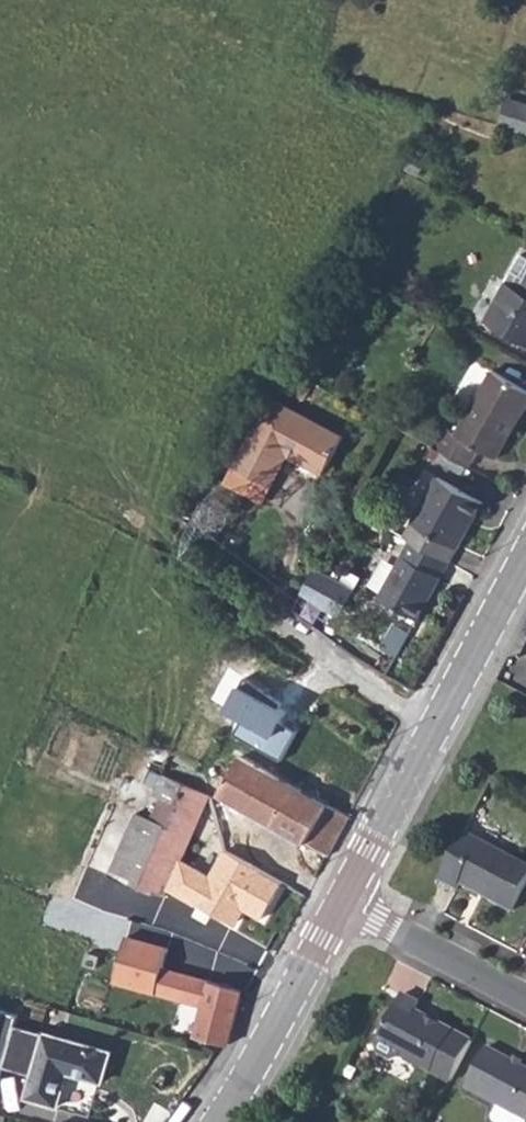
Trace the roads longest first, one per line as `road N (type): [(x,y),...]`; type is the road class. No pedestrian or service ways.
road 1 (tertiary): [(344,903),(525,561)]
road 2 (tertiary): [(218,1121),(344,903)]
road 3 (residential): [(525,1002),(344,903)]

